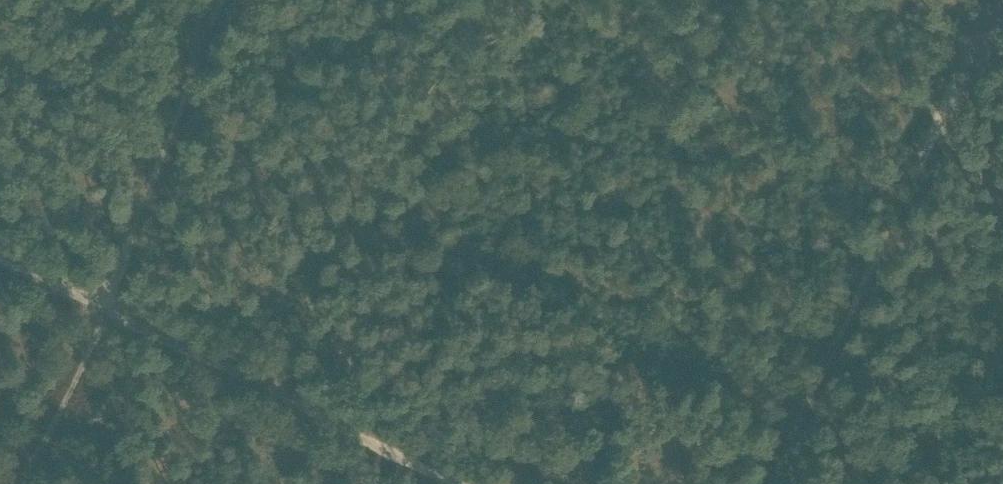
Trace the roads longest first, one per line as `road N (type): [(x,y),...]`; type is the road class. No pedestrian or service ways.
road 1 (track): [(0,271),(435,483)]
road 2 (track): [(977,64),(773,483)]

